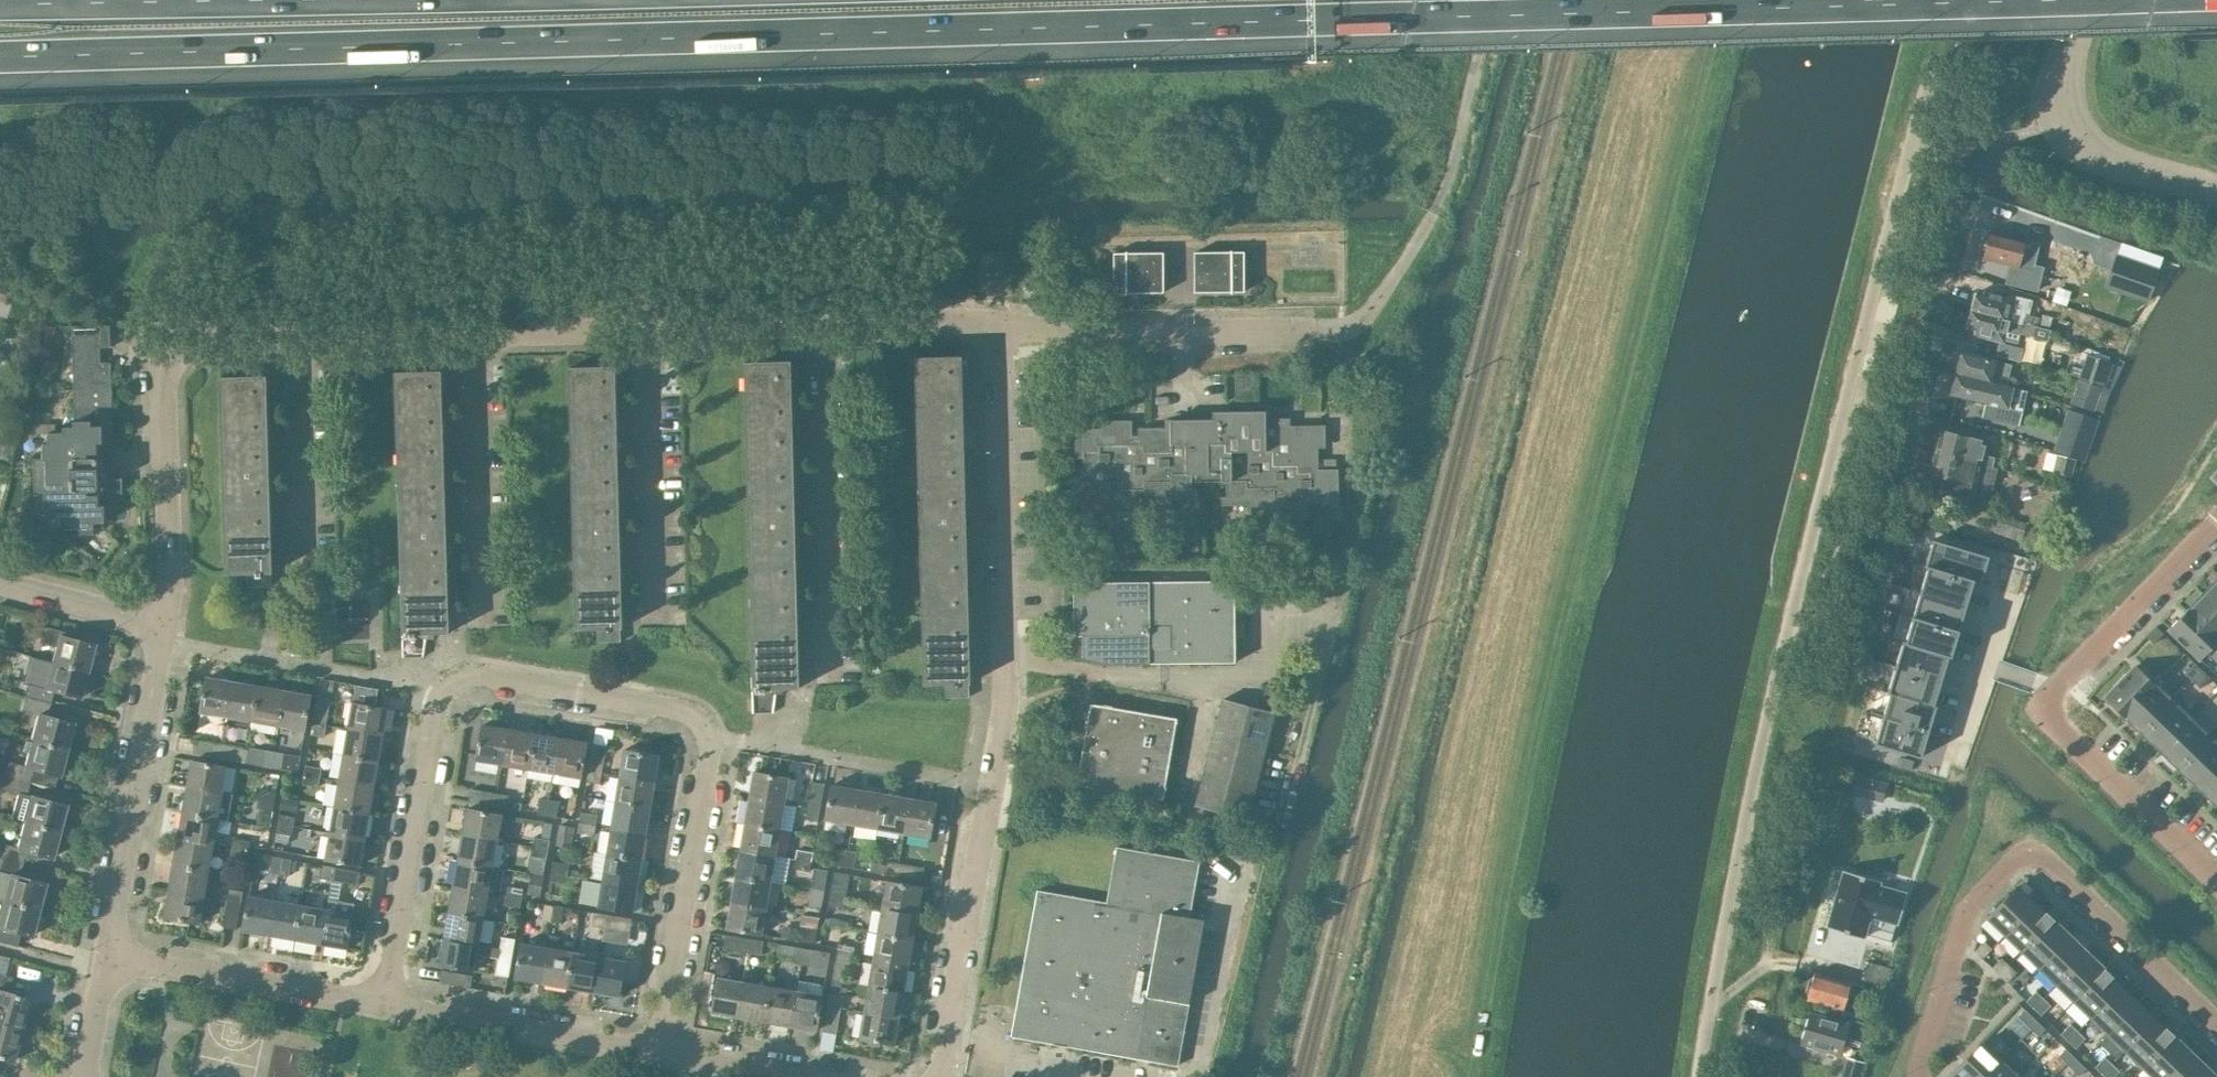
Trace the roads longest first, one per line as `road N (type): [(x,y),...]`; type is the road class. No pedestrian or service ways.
road 1 (motorway): [(0,56),(2010,0)]
road 2 (unclassified): [(1698,1076),(1771,702),(1925,90),(1963,49),(1977,0)]
road 3 (residential): [(660,1053),(708,738),(684,712),(484,674),(457,677),(438,701),(385,1005)]
road 4 (residential): [(942,1076),(1004,711),(996,326)]
road 5 (residential): [(1918,1076),(1968,907),(2023,854),(2050,860),(2216,1021)]
road 6 (residential): [(996,326),(1096,334),(1348,326),(1373,309),(1434,214)]
road 7 (residential): [(163,625),(169,570),(165,367),(193,343),(297,338)]
road 8 (residential): [(828,679),(817,322)]
road 9 (residential): [(105,956),(163,625)]
road 10 (residential): [(653,622),(646,327)]
road 11 (unclassified): [(2216,190),(2139,168),(2076,138),(2062,99),(2083,0)]
road 12 (residential): [(480,623),(470,333)]
road 13 (residential): [(385,1005),(105,956)]
road 14 (residential): [(660,1053),(385,1005)]
road 15 (residential): [(2216,879),(2061,732),(2049,710),(2051,694)]
road 16 (residential): [(2051,694),(2216,520)]
road 17 (residential): [(304,562),(297,338)]
road 18 (residential): [(817,322),(996,326)]
road 19 (residential): [(470,333),(646,327)]
road 20 (residential): [(297,338),(470,333)]
road 21 (residential): [(646,327),(817,322)]
road 22 (residential): [(163,625),(0,582)]
road 23 (track): [(1316,673),(1279,829)]
road 24 (motorway): [(153,0),(0,3)]
road 25 (residential): [(796,1076),(660,1053)]
road 26 (residential): [(86,1076),(105,956)]

